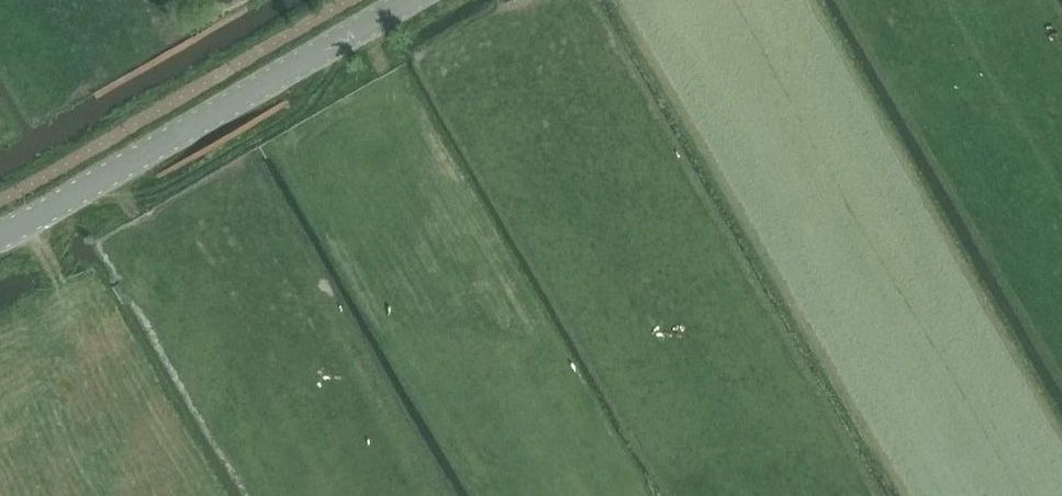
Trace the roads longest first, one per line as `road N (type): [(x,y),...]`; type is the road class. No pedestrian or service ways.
road 1 (tertiary): [(410,0),(0,234)]

